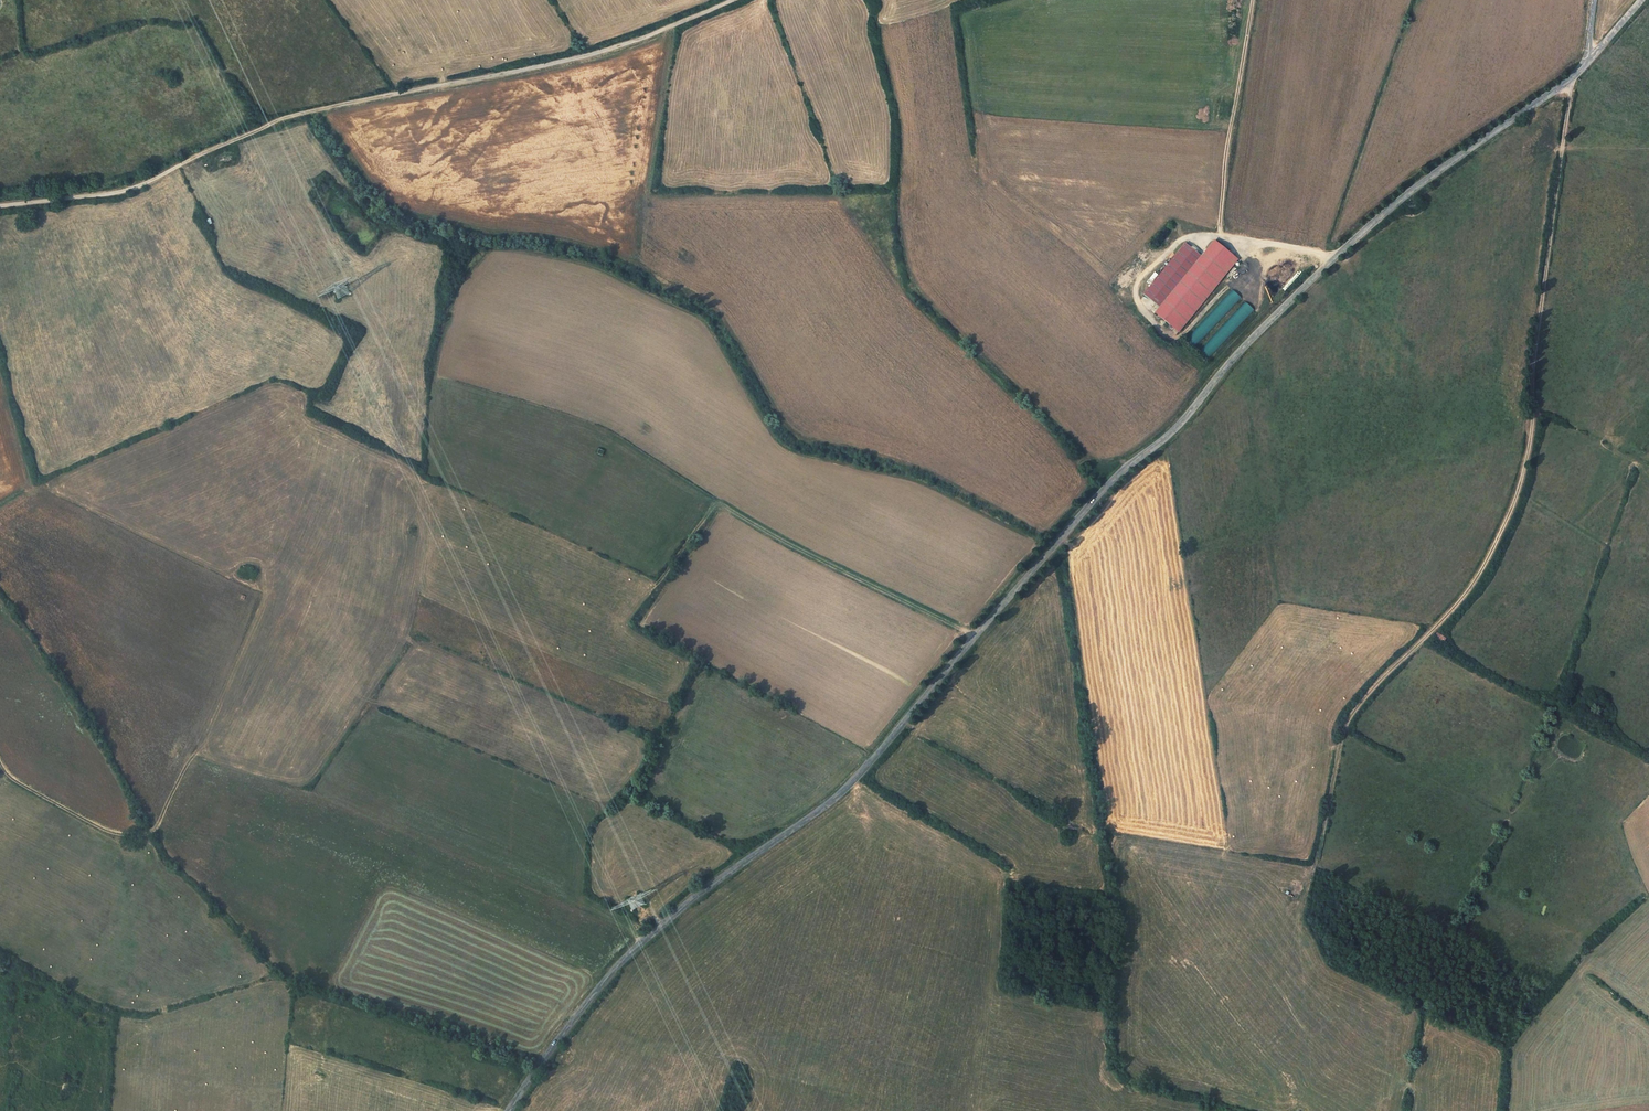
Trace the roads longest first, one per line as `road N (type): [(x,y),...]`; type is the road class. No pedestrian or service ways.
road 1 (unclassified): [(1590,65),(1549,102),(1402,198),(1231,363),(1186,424),(1091,505),(836,806),(702,897),(620,973),(515,1110)]
road 2 (track): [(731,0),(600,53),(285,117),(115,195),(0,208)]
road 3 (track): [(0,756),(94,825),(140,829),(164,807),(191,750)]

